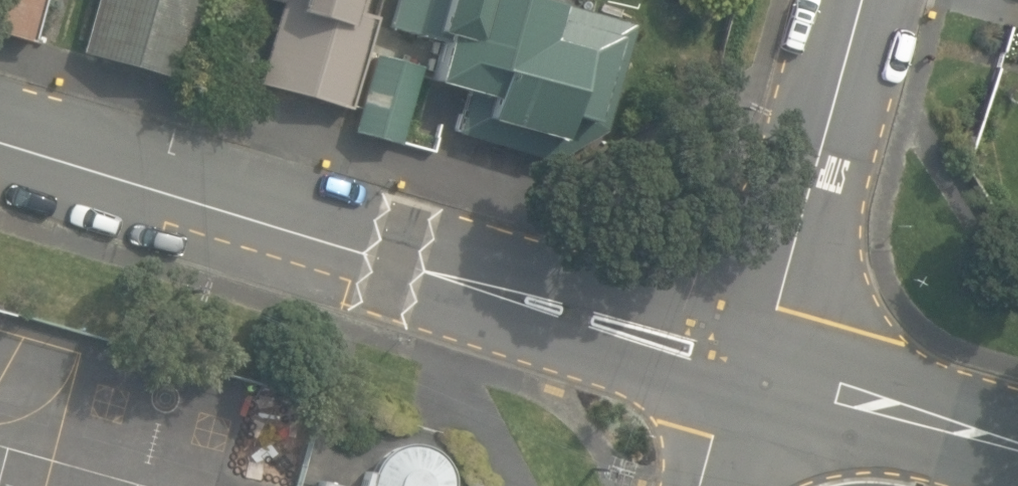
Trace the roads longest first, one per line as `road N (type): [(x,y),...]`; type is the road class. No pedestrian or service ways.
road 1 (residential): [(0,139),(737,368)]
road 2 (residential): [(844,0),(737,368)]
road 3 (residential): [(737,368),(1017,447)]
road 4 (residential): [(737,368),(704,485)]

